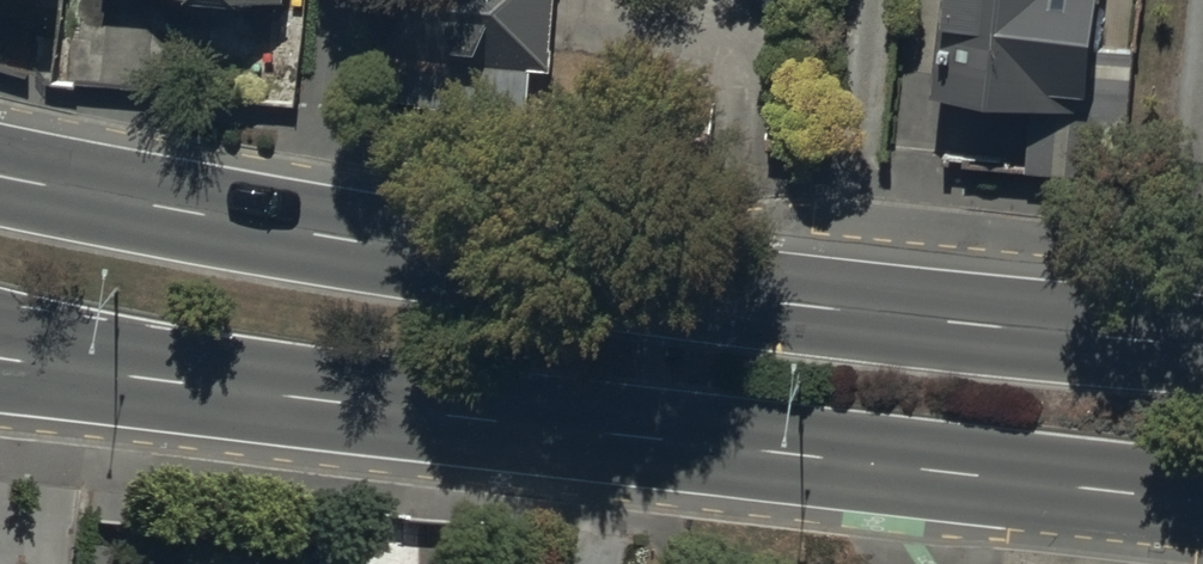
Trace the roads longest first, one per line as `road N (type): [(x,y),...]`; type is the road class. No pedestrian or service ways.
road 1 (primary): [(0,175),(329,240),(981,327),(1202,346)]
road 2 (primary): [(1202,499),(0,358)]

